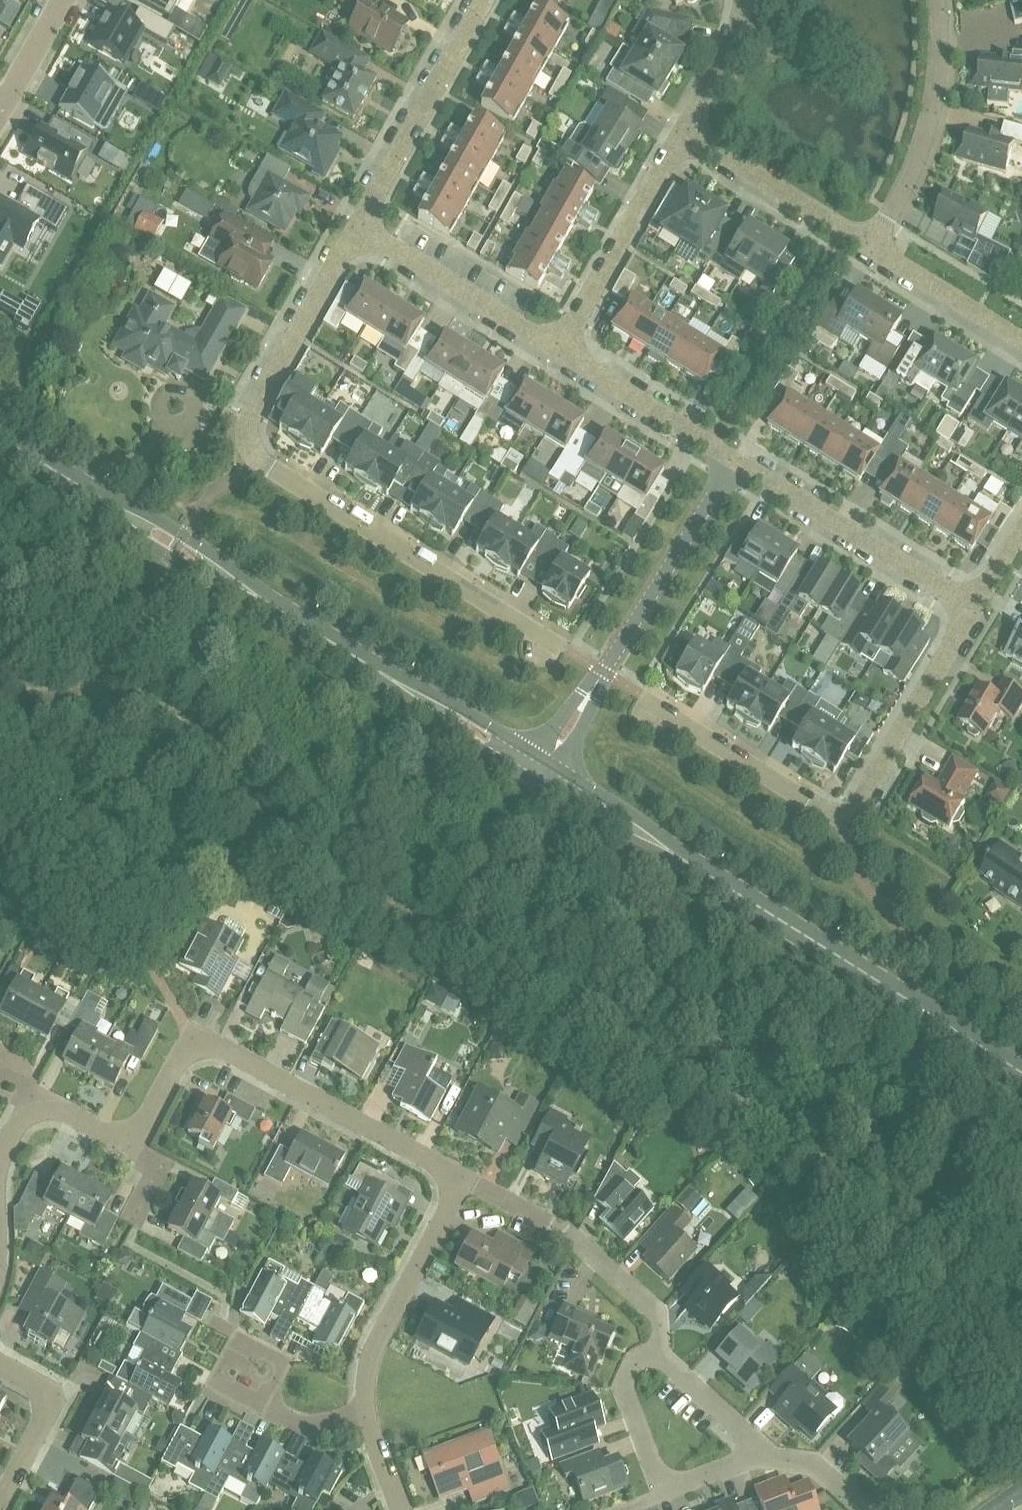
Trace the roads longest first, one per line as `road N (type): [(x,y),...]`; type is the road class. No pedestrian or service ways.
road 1 (residential): [(566,648),(254,459),(256,413),(361,230)]
road 2 (secondary): [(1021,1073),(543,776)]
road 3 (residential): [(642,693),(848,814),(978,610)]
road 4 (residential): [(464,1180),(206,1044),(186,1050),(133,1150)]
road 5 (residential): [(543,776),(735,460)]
road 6 (secondary): [(543,776),(279,610)]
road 7 (residential): [(978,610),(735,460)]
road 8 (residential): [(361,230),(488,0)]
road 9 (residential): [(875,249),(921,152),(934,100),(935,0)]
road 10 (residential): [(368,1412),(369,1373),(383,1332),(464,1180)]
road 11 (residential): [(557,348),(687,134)]
road 12 (secondary): [(70,480),(172,560),(220,589),(279,610)]
road 13 (secondary): [(279,610),(186,537),(70,480)]
road 14 (residential): [(557,348),(361,230)]
road 15 (residential): [(875,249),(687,134)]
road 16 (residential): [(735,460),(557,348)]
road 17 (residential): [(0,1509),(48,1419),(48,1403),(0,1367)]
road 18 (residential): [(1021,340),(875,249)]
road 19 (residential): [(666,1496),(627,1391),(630,1374),(658,1355)]
road 20 (residential): [(759,1462),(727,1413),(658,1355)]
road 21 (residential): [(368,1412),(307,1426),(269,1406),(248,1369)]
road 22 (residential): [(687,134),(733,43),(744,0)]
road 23 (residential): [(868,1509),(810,1463),(759,1462)]
road 24 (residential): [(658,1355),(662,1318),(596,1262)]
road 25 (residential): [(0,105),(61,0)]

